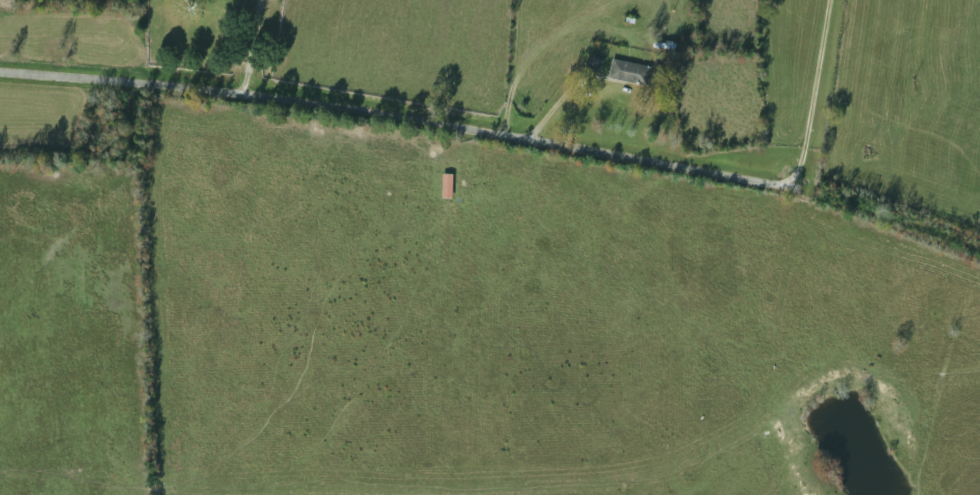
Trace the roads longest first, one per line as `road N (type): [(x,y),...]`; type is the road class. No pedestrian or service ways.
road 1 (residential): [(788,185),(244,90),(0,69)]

